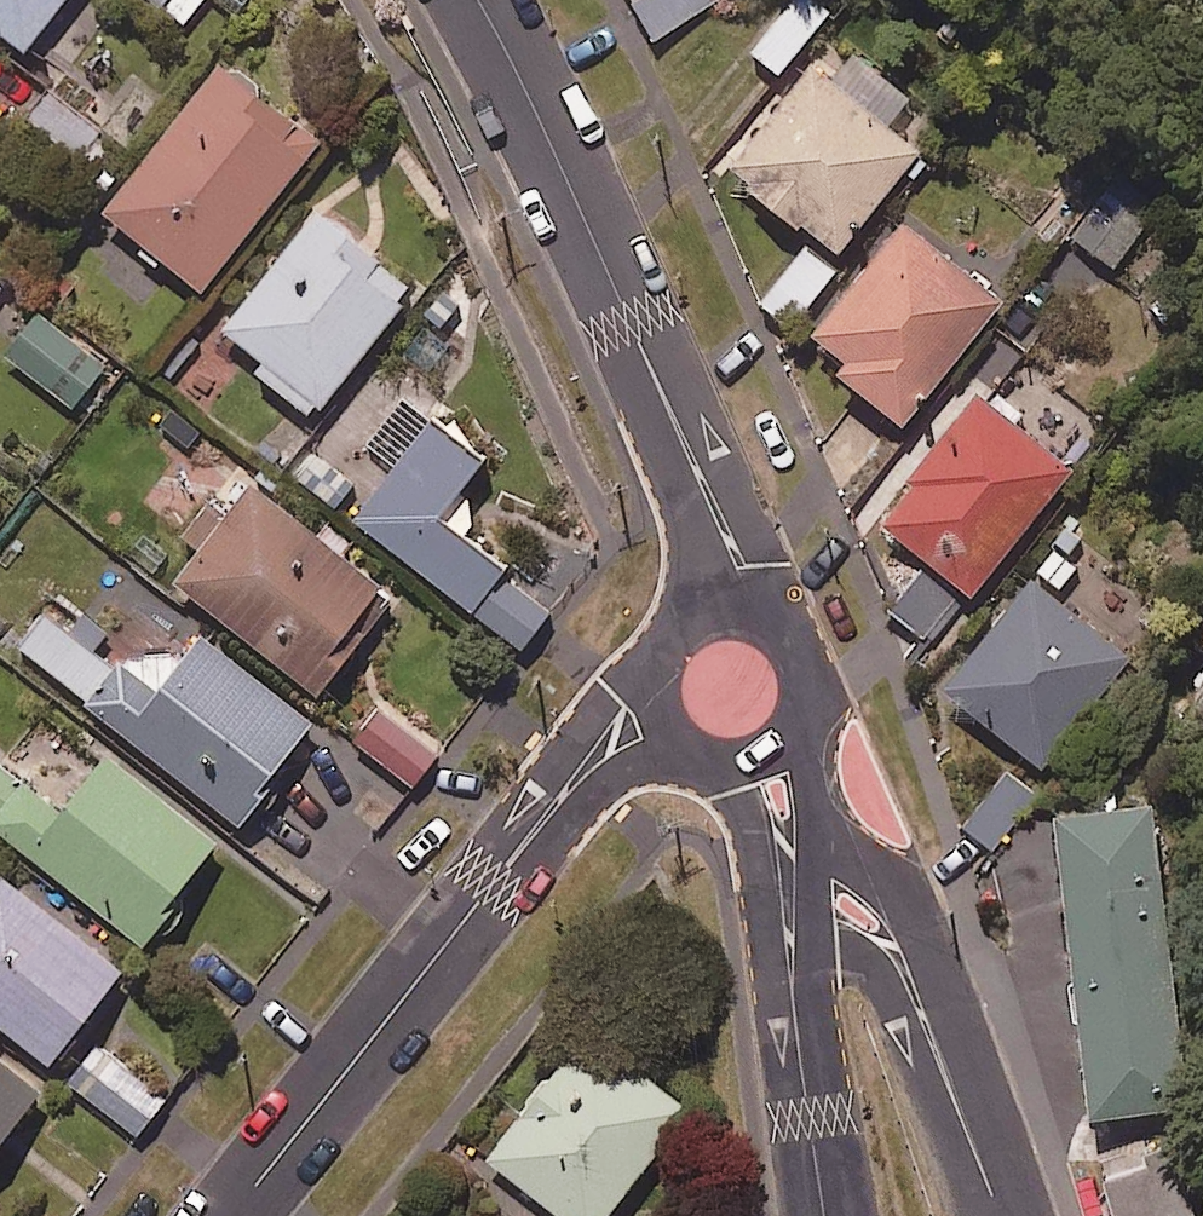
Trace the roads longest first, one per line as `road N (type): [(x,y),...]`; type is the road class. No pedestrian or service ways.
road 1 (residential): [(228,1215),(579,775),(634,717),(660,711)]
road 2 (residential): [(737,609),(740,564),(584,212),(477,0)]
road 3 (residential): [(786,889),(837,898),(874,925),(908,974),(1000,1215)]
road 4 (residential): [(827,1215),(791,984),(786,889)]
road 5 (residential): [(737,609),(784,628),(809,672),(801,722),(763,756)]
road 6 (residential): [(660,711),(656,687),(671,640),(689,623),(737,609)]
road 7 (residential): [(786,889),(776,780),(763,756)]
road 8 (residential): [(763,756),(739,762),(691,750),(660,711)]

